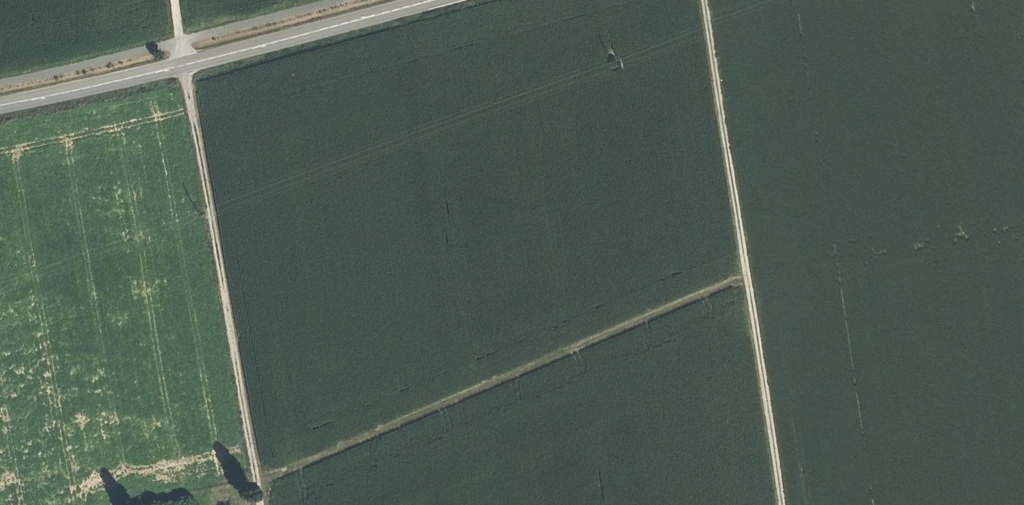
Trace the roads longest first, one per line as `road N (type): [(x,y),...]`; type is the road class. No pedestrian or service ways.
road 1 (track): [(257,484),(747,276)]
road 2 (track): [(176,0),(261,504)]
road 3 (track): [(782,504),(705,0)]
road 4 (secondary): [(0,103),(185,65),(427,0)]

